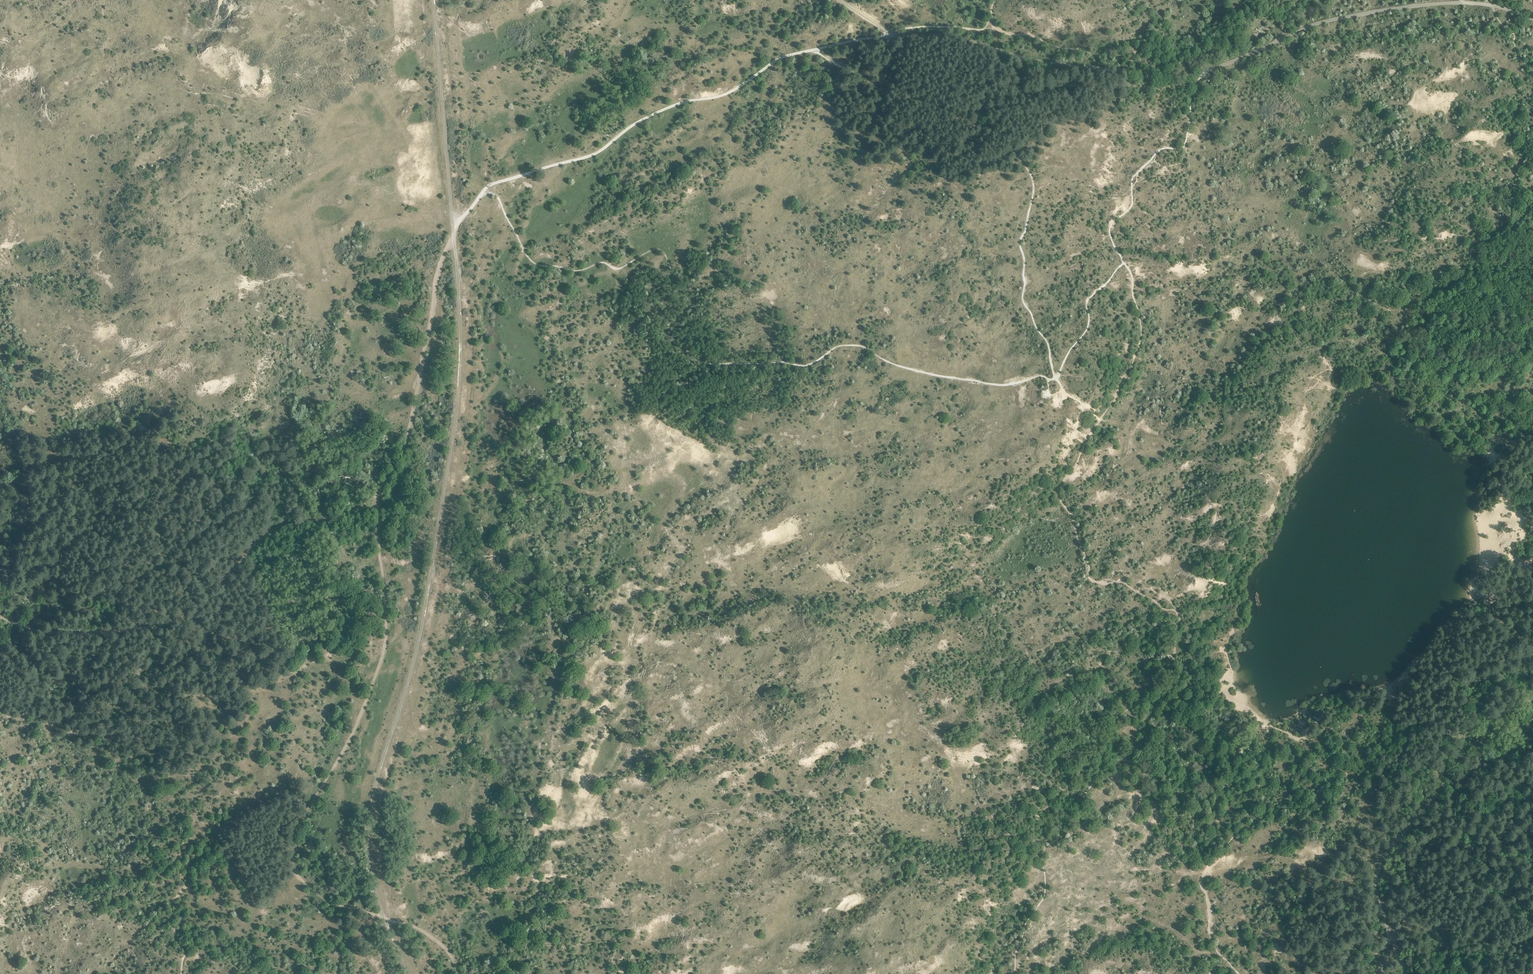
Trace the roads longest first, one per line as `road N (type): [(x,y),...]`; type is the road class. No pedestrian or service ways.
road 1 (track): [(0,617),(69,634),(165,622),(267,532),(350,512),(379,491)]
road 2 (track): [(379,491),(385,638),(355,731),(292,840)]
road 3 (track): [(453,233),(435,286),(406,443),(379,491)]
road 4 (track): [(457,973),(443,945),(315,893),(295,870),(292,840)]

